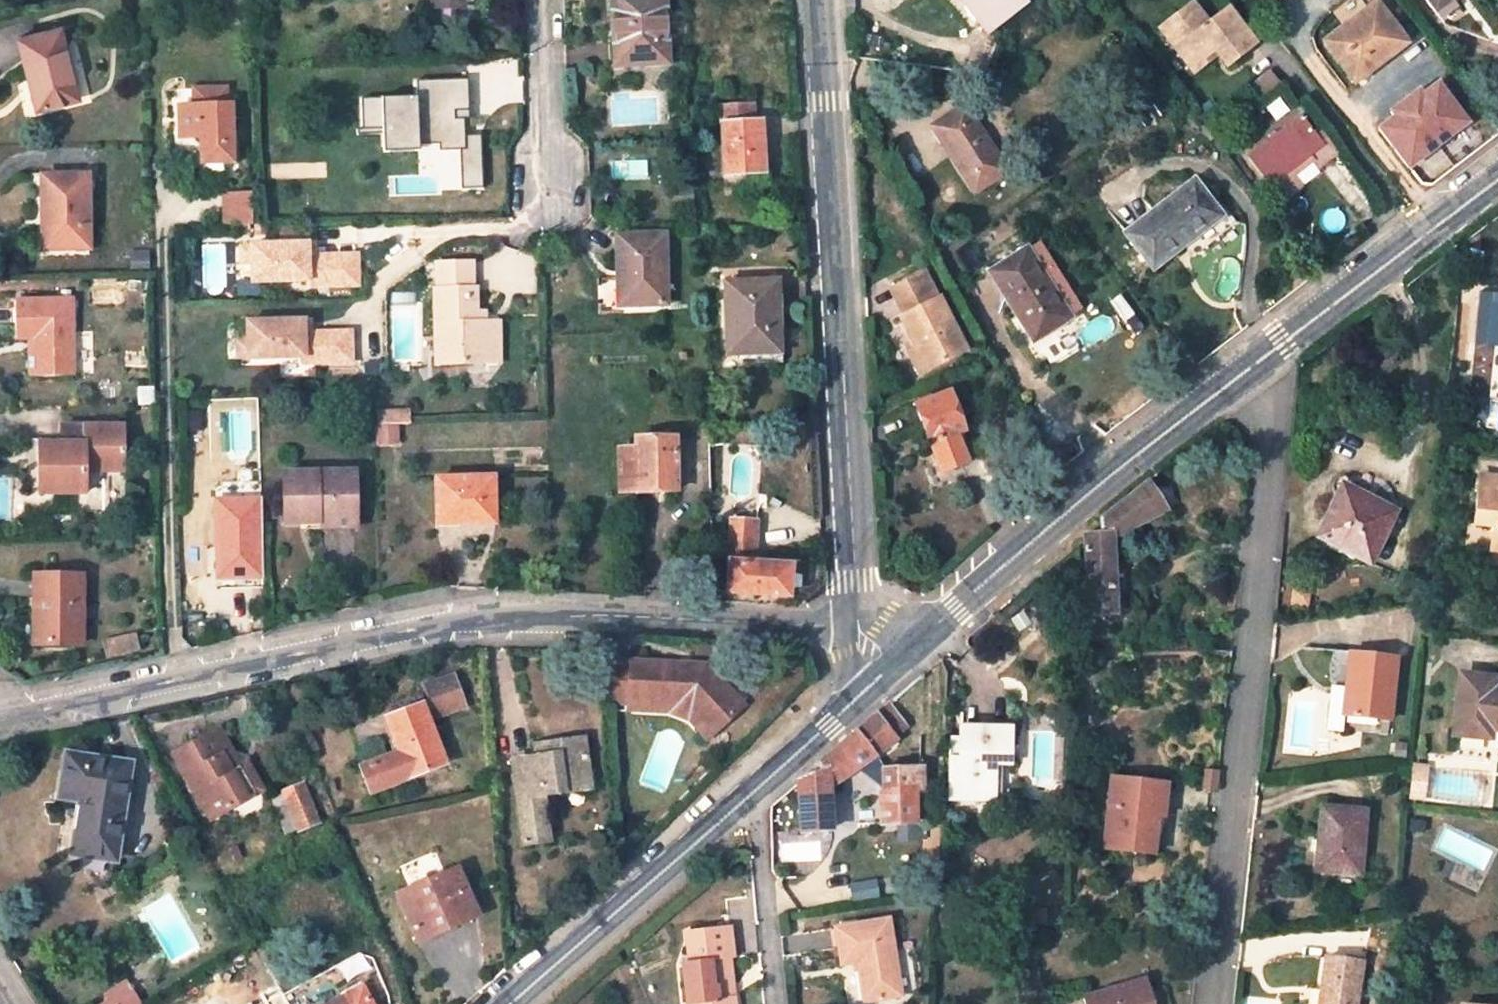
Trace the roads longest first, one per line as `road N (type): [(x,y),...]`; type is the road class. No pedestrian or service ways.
road 1 (unclassified): [(0,723),(462,612),(855,629)]
road 2 (residential): [(1211,1003),(1280,344)]
road 3 (unclassified): [(855,629),(821,0)]
road 4 (tertiary): [(887,670),(1134,453),(1280,344)]
road 5 (tertiary): [(510,1003),(750,787)]
road 6 (residential): [(549,233),(541,0)]
road 7 (residential): [(750,787),(773,1003)]
road 8 (tertiary): [(1280,344),(1442,222)]
road 9 (tertiary): [(750,787),(887,670)]
road 10 (residential): [(1355,115),(1286,23),(1316,0)]
road 11 (residential): [(1442,222),(1355,115)]

